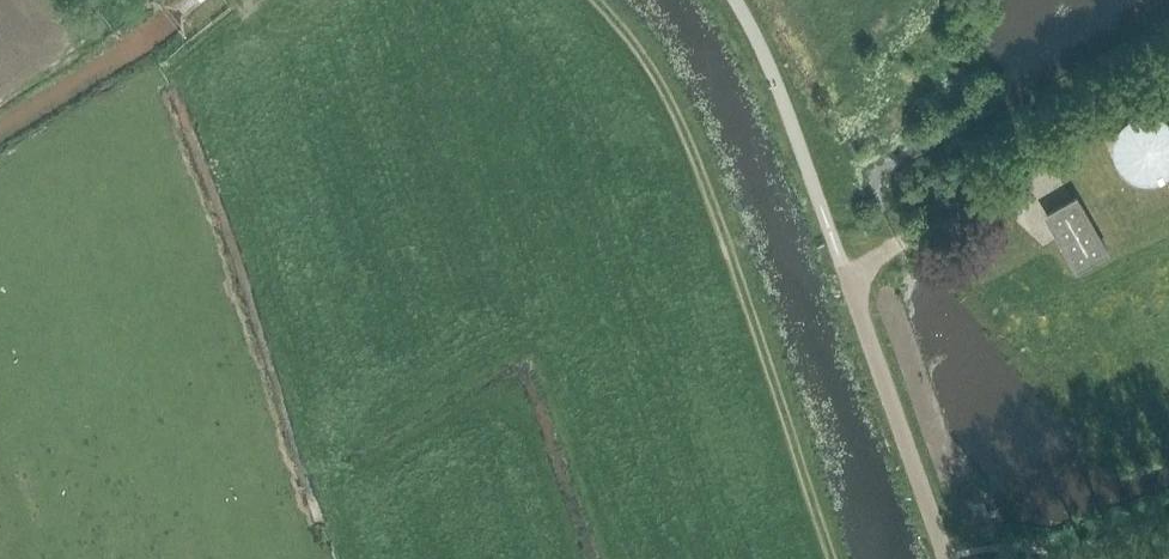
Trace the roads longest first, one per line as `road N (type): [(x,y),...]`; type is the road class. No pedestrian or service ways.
road 1 (unclassified): [(943,558),(829,231)]

